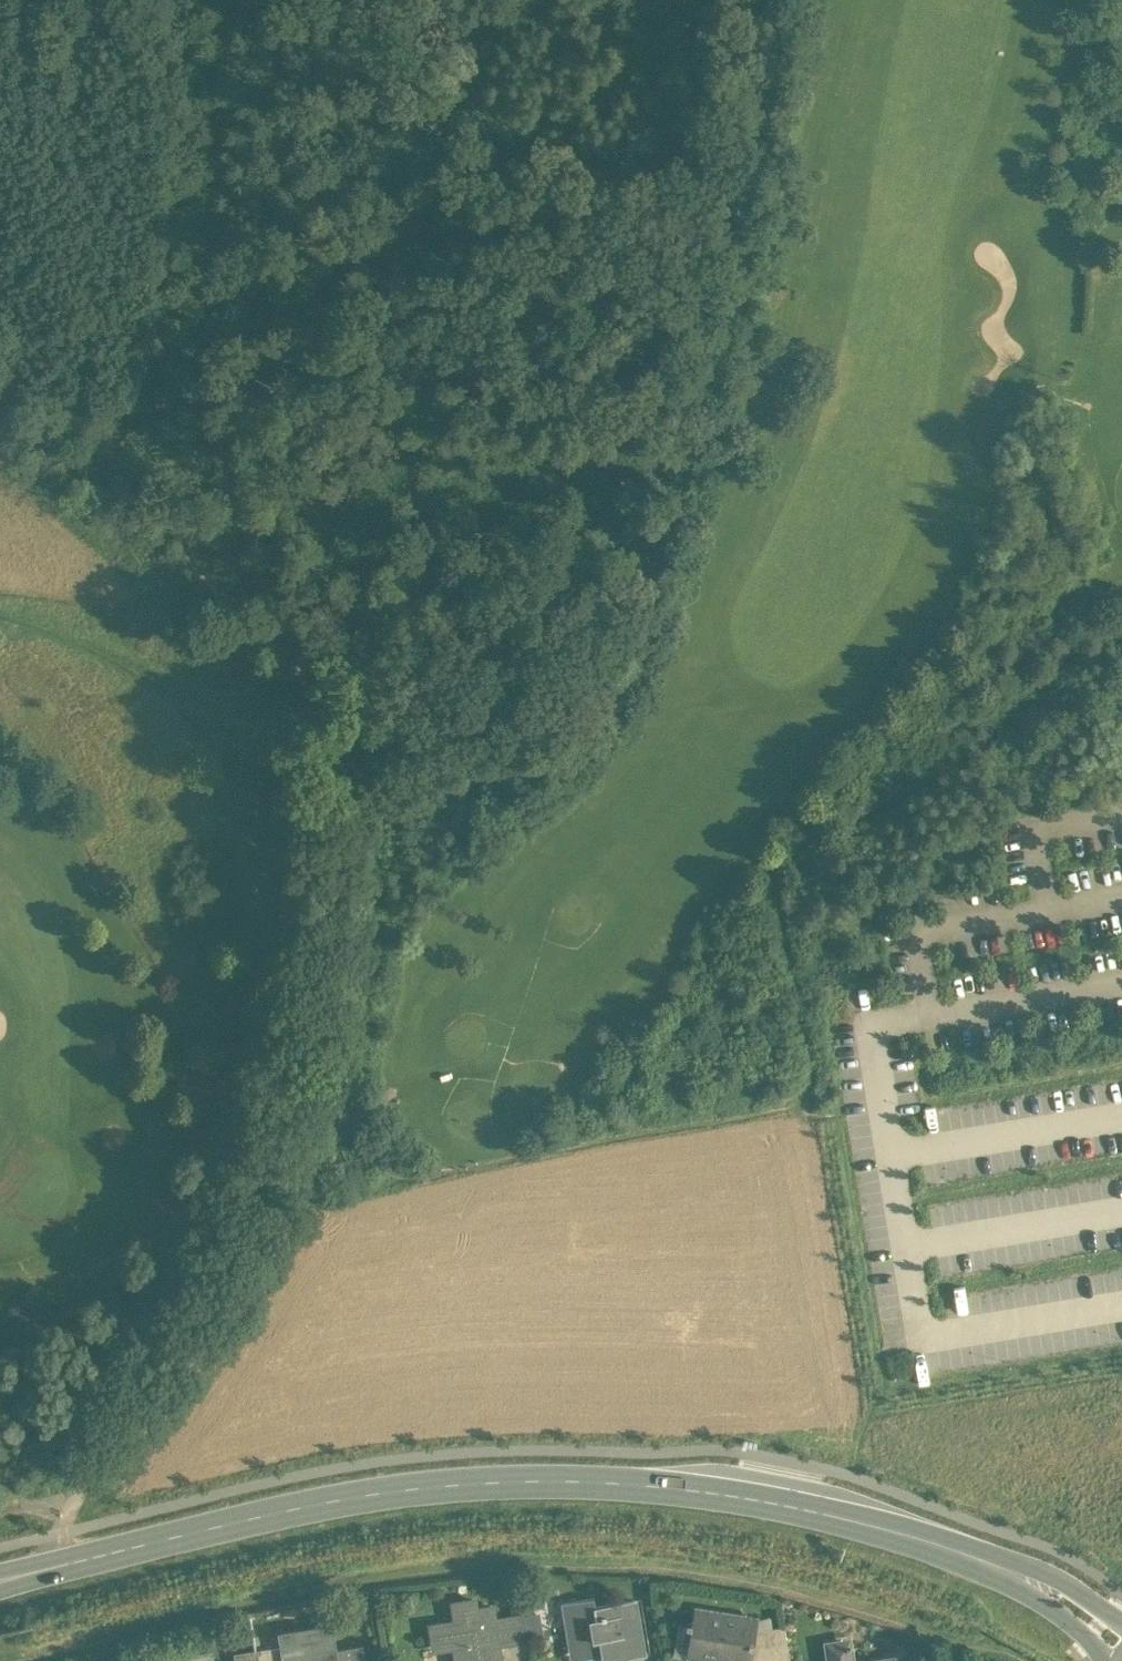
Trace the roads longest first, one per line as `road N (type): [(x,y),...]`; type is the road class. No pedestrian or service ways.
road 1 (tertiary): [(0,1579),(366,1494),(580,1480),(717,1493),(916,1537),(1048,1589),(1121,1643)]

